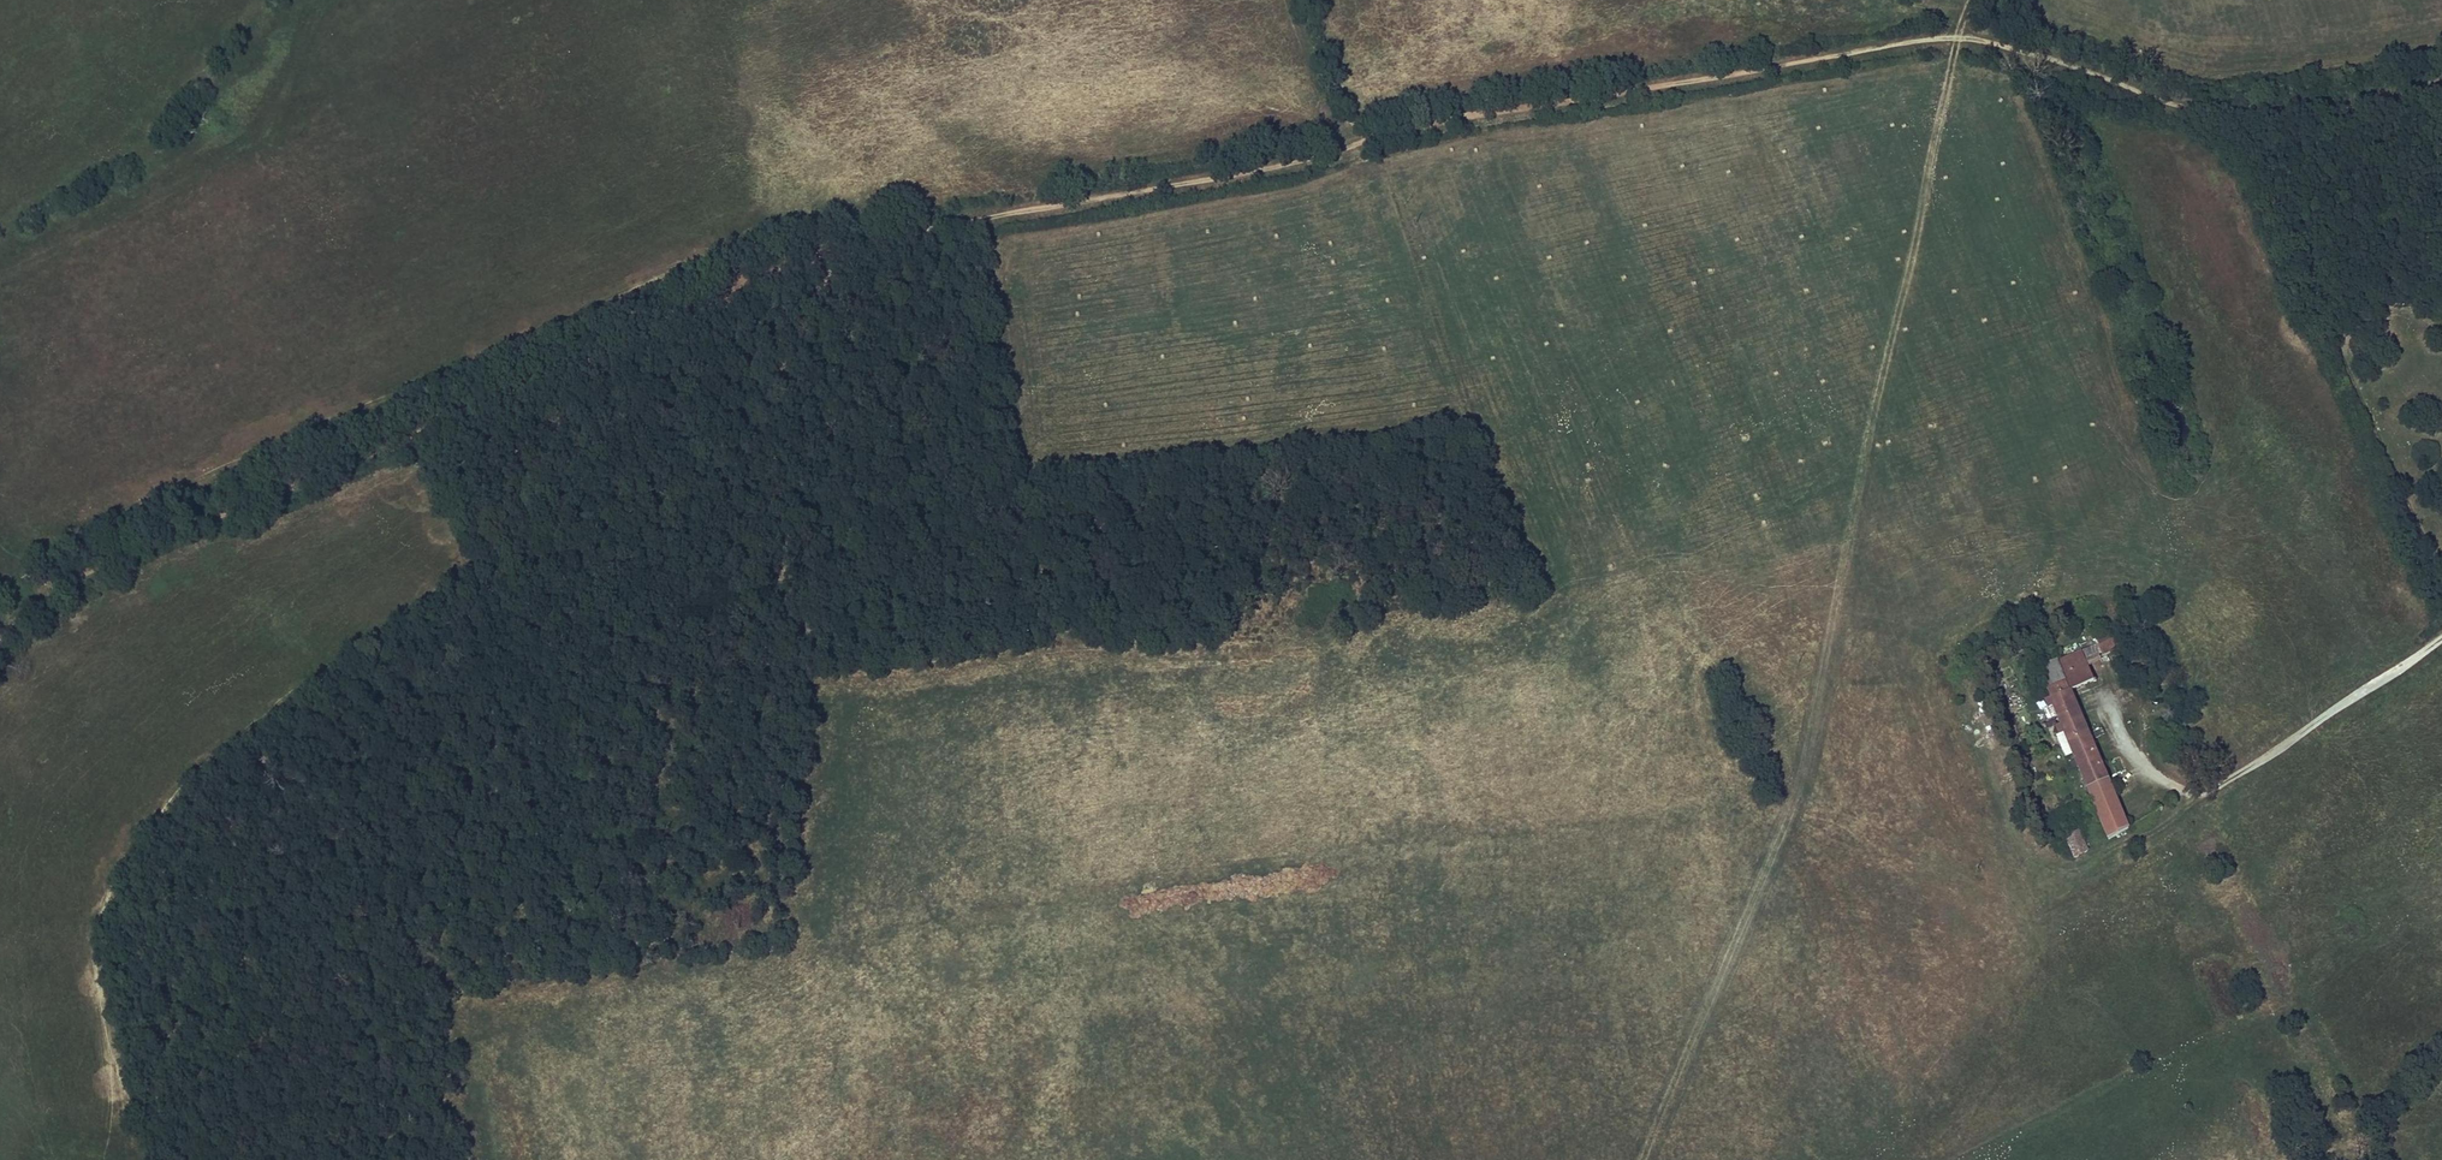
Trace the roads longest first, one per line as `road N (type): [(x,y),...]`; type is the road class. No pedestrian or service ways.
road 1 (track): [(2109,705),(2130,755),(2152,774),(2195,791),(2213,787),(2441,634)]

